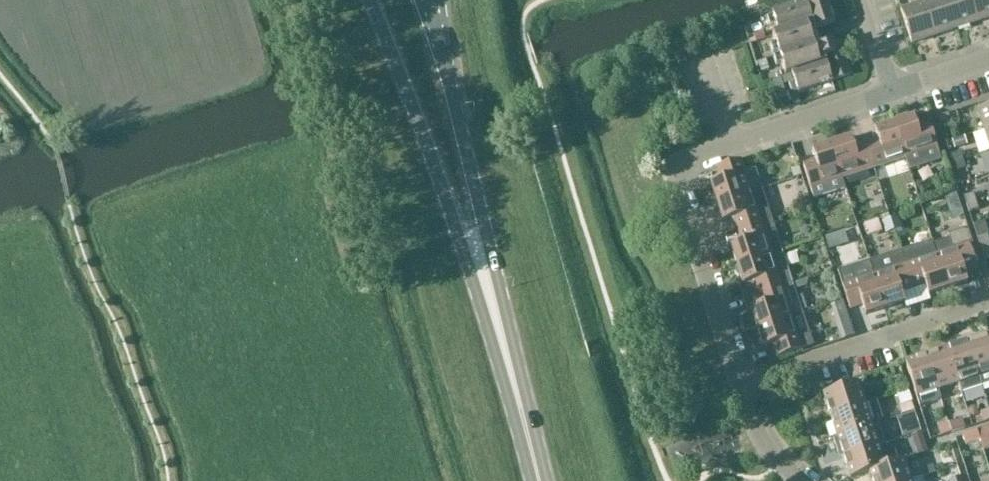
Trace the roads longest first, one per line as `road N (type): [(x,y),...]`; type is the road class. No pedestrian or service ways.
road 1 (residential): [(739,383),(679,168),(892,94)]
road 2 (primary): [(372,0),(521,410)]
road 3 (primary): [(521,410),(432,0)]
road 4 (residential): [(739,383),(988,305)]

